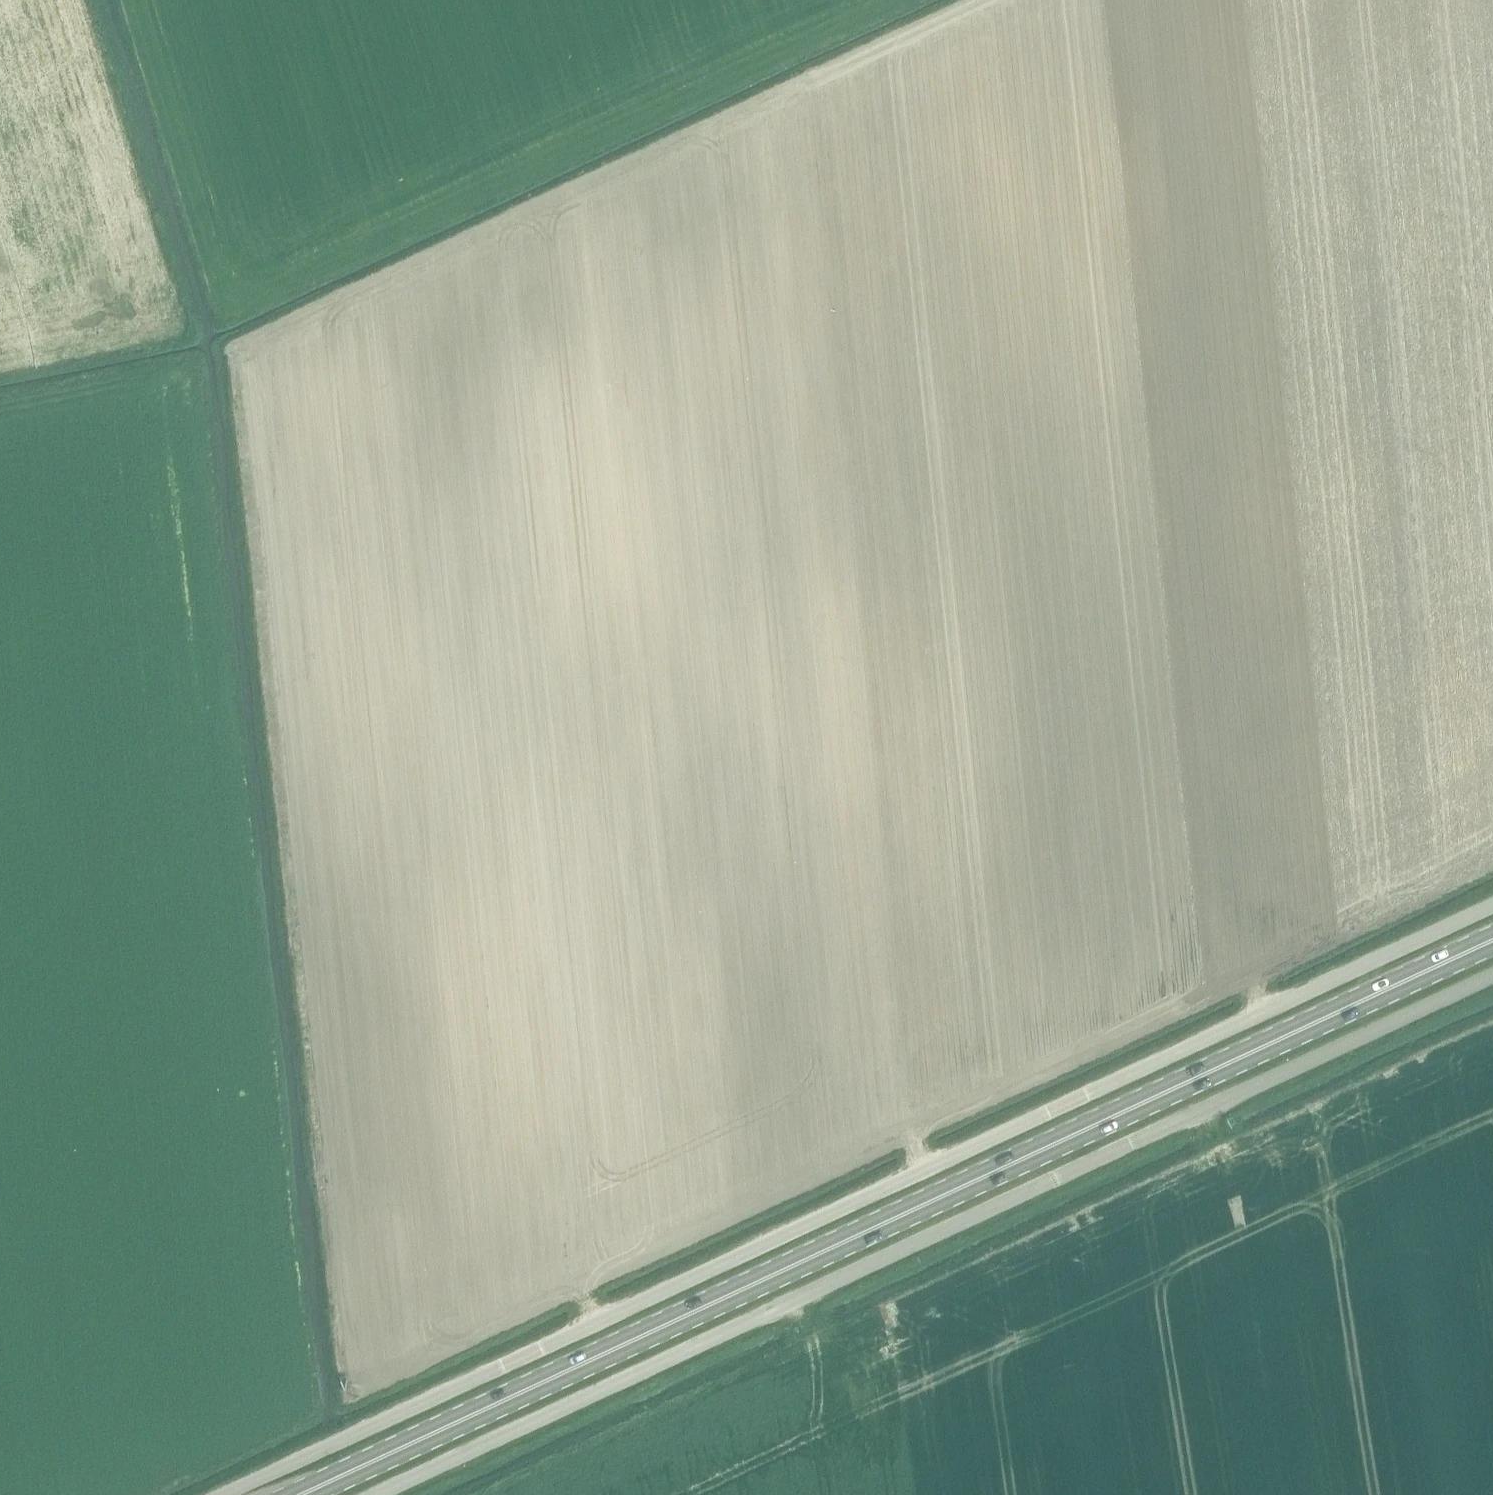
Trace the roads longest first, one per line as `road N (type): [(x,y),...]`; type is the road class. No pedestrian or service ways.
road 1 (unclassified): [(223,1494),(1492,905)]
road 2 (primary): [(299,1494),(1492,939)]
road 3 (unclassified): [(373,1494),(1492,976)]

